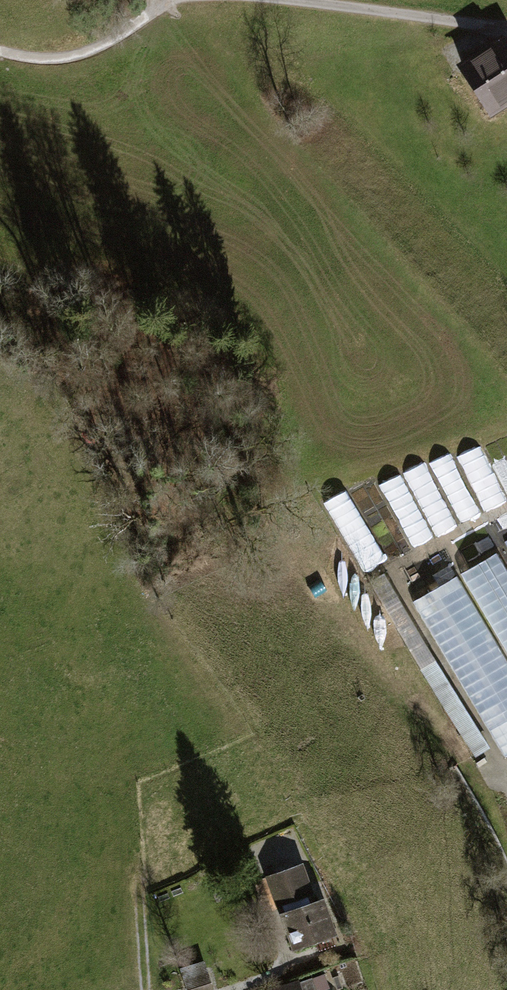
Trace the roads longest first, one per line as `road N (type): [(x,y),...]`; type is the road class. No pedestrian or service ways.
road 1 (track): [(282,0),(506,26)]
road 2 (track): [(0,52),(48,58),(88,51),(163,1)]

